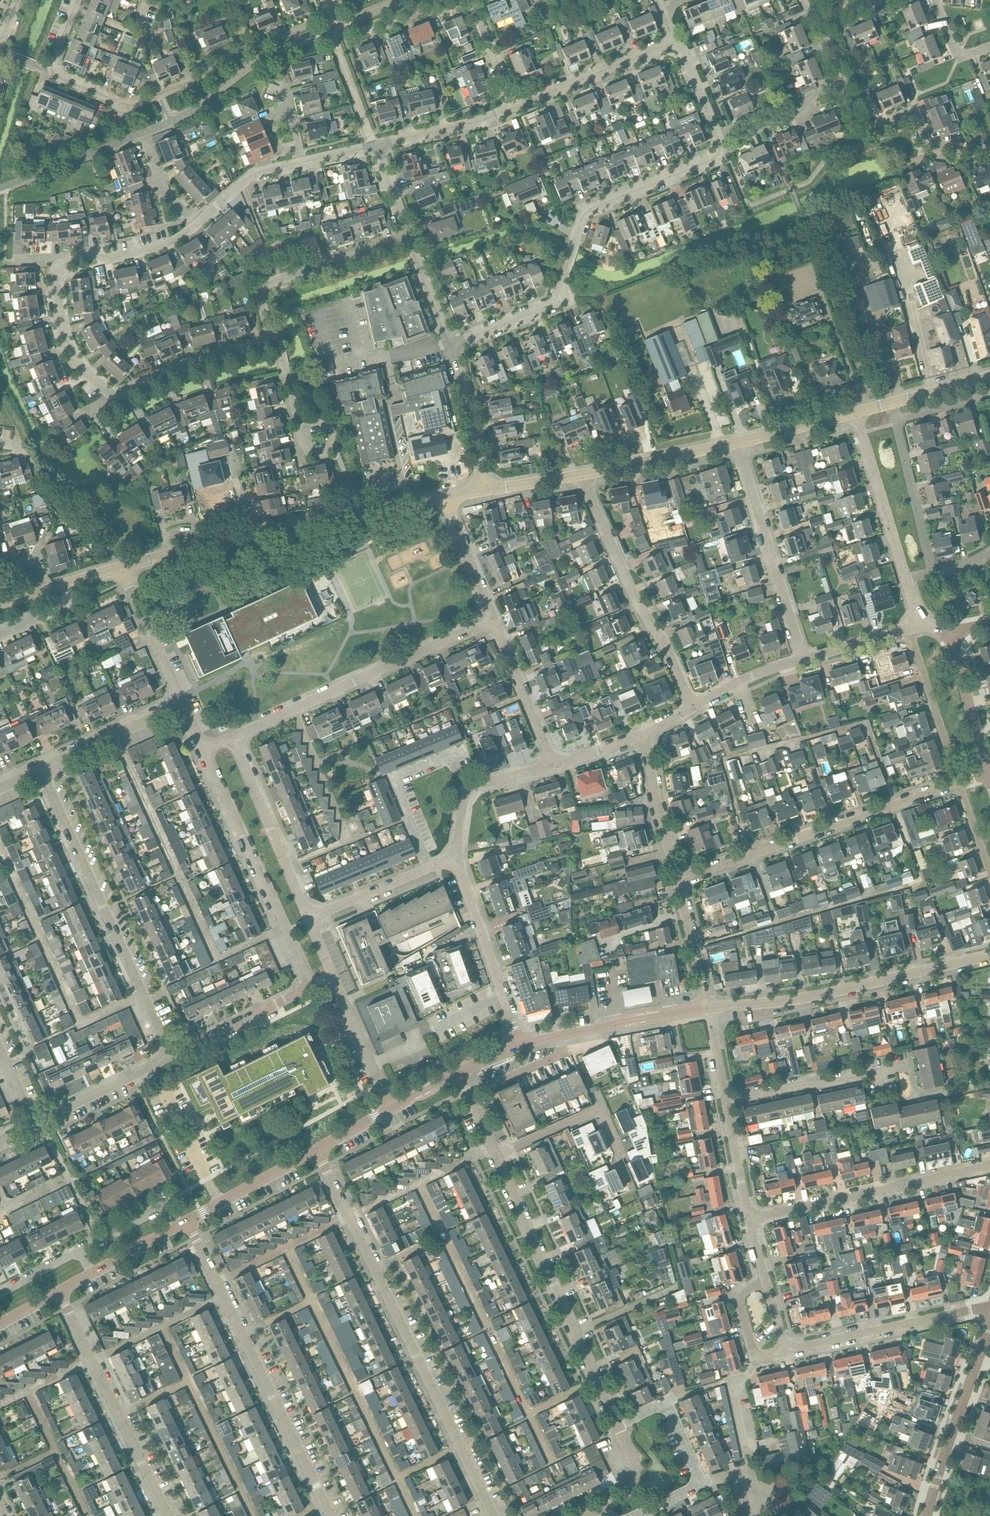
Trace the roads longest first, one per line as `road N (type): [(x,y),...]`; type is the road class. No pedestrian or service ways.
road 1 (residential): [(493,1515),(318,1150)]
road 2 (residential): [(450,346),(552,304),(588,210),(712,160),(717,134)]
road 3 (tertiary): [(122,568),(282,527),(444,498)]
road 4 (residential): [(331,1515),(187,1221)]
road 5 (residential): [(60,265),(63,337),(74,359),(114,396),(253,348),(268,336)]
road 6 (residential): [(174,1057),(40,770)]
road 7 (residential): [(678,880),(960,782)]
road 8 (residential): [(618,1425),(496,1154)]
road 9 (residential): [(707,1008),(815,997),(989,955)]
road 10 (residential): [(232,737),(493,619)]
road 11 (residential): [(316,986),(205,749)]
road 12 (residential): [(695,707),(581,475)]
road 13 (residential): [(168,1515),(58,1291)]
road 14 (residential): [(749,1220),(989,1166)]
road 15 (residential): [(803,660),(737,442)]
road 16 (residential): [(52,67),(59,77),(131,105),(202,77),(241,48)]
road 17 (residential): [(638,1515),(703,1485),(666,1404),(618,1425)]
road 18 (residential): [(786,1352),(989,1311)]
road 19 (residential): [(268,336),(264,286),(408,240)]
road 20 (residential): [(520,1046),(458,860)]
road 21 (unclassified): [(927,1515),(989,1329)]
road 22 (residential): [(309,917),(232,737)]
road 23 (residential): [(520,1046),(707,1008)]
road 24 (residential): [(726,1100),(906,1065)]
road 25 (residential): [(428,868),(389,777),(467,746)]
road 26 (residential): [(907,579),(856,411)]
road 27 (residential): [(676,45),(514,108)]
road 28 (residential): [(496,1154),(599,1109),(620,1158)]
road 29 (residential): [(960,782),(909,629)]
road 30 (tertiary): [(581,475),(737,442)]
road 31 (residential): [(174,1057),(316,986)]
road 32 (residential): [(458,860),(469,791),(554,765)]
road 33 (residential): [(554,765),(493,619)]
road 34 (residential): [(933,573),(897,419)]
road 35 (residential): [(40,770),(183,704)]
road 36 (residential): [(35,1126),(174,1057)]
road 37 (residential): [(376,145),(323,0)]
road 38 (residential): [(482,492),(450,346)]
road 39 (residential): [(183,704),(122,568)]
road 40 (residential): [(678,880),(645,735)]
road 41 (residential): [(58,1291),(187,1221)]
road 42 (residential): [(989,772),(950,632)]
road 43 (residential): [(197,225),(169,244),(60,265)]
road 44 (residential): [(514,108),(376,145)]
road 45 (residential): [(717,134),(806,111),(813,95),(842,83)]
road 46 (residential): [(392,1108),(335,982)]
road 47 (residential): [(868,130),(904,118),(929,144),(989,150)]
road 48 (residential): [(707,1008),(678,880)]
road 49 (residential): [(493,619),(444,498)]
road 50 (residential): [(309,917),(428,868)]
road 51 (residential): [(162,1089),(220,1203)]
road 52 (residential): [(301,163),(255,173),(197,225)]
road 53 (tertiary): [(737,442),(856,411)]
road 54 (residential): [(749,1220),(726,1100)]

